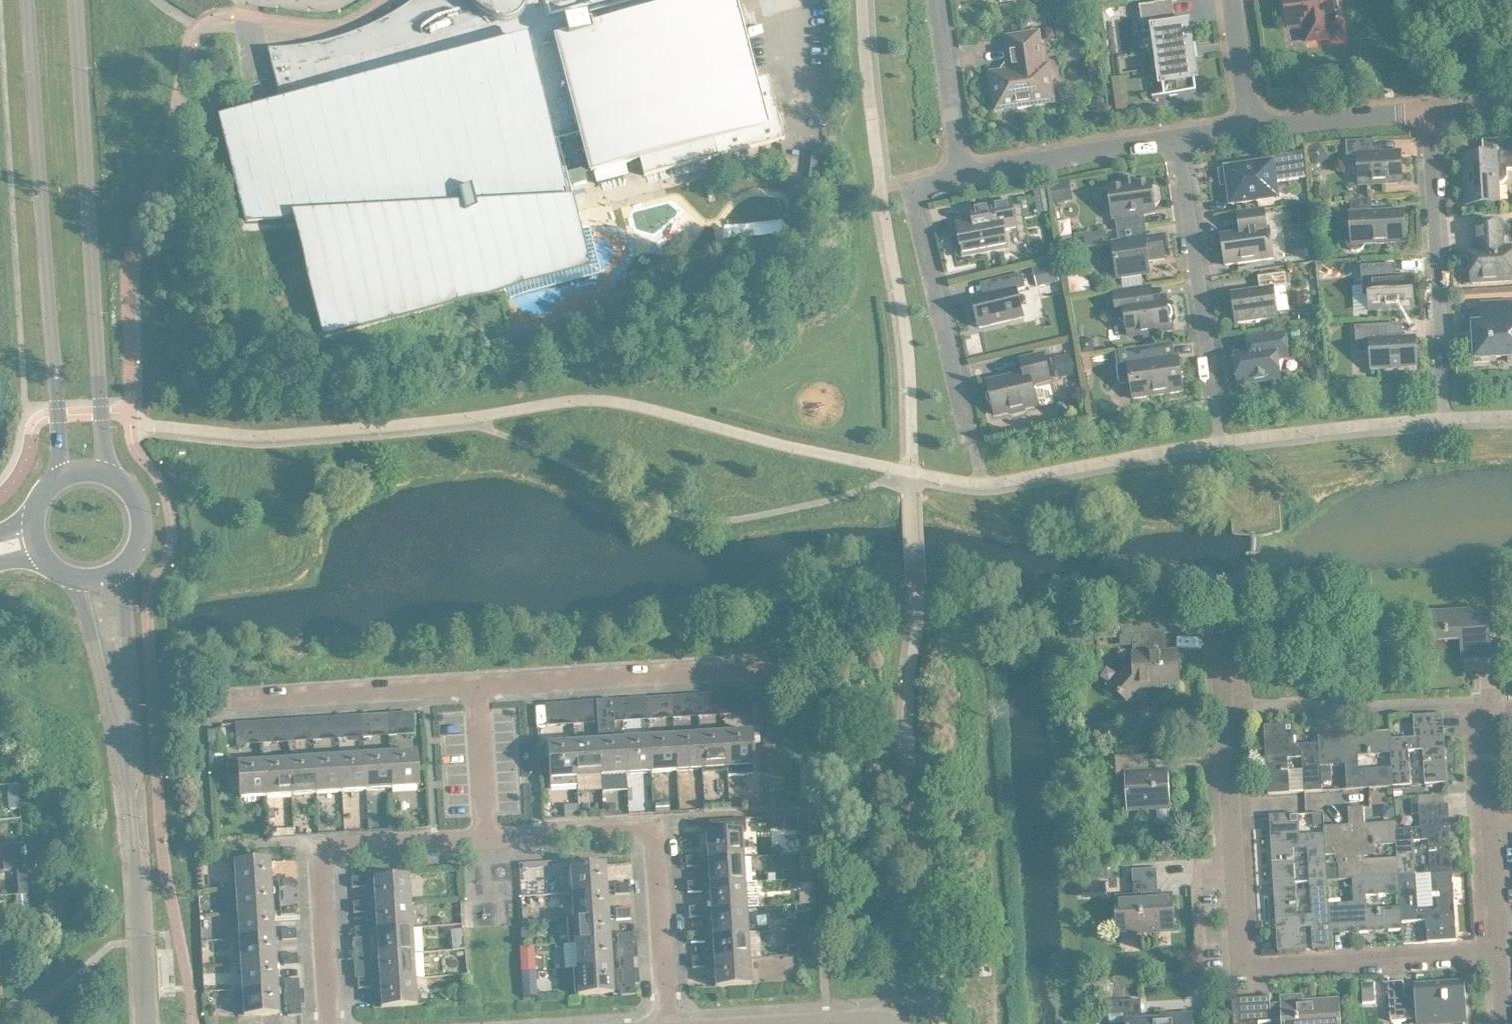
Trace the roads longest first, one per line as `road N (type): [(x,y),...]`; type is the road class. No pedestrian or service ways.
road 1 (residential): [(1495,952),(1242,969),(1220,641)]
road 2 (tertiary): [(33,0),(64,474)]
road 3 (tertiary): [(109,472),(77,0)]
road 4 (residential): [(670,1023),(657,825),(491,836)]
road 5 (residential): [(491,836),(325,846),(336,1023)]
road 6 (residential): [(973,436),(916,197),(926,180),(965,172)]
road 7 (residential): [(748,667),(483,684)]
road 8 (residential): [(1444,376),(1427,112)]
road 9 (tertiary): [(129,761),(145,1023)]
road 10 (residential): [(1495,952),(1478,695)]
road 11 (residential): [(1213,392),(1181,138)]
road 12 (residential): [(483,684),(241,699)]
road 13 (residential): [(965,172),(1181,138)]
road 14 (tertiary): [(129,761),(137,721),(126,565)]
road 15 (tertiary): [(81,579),(129,761)]
road 16 (residential): [(1247,127),(1427,112)]
road 17 (residential): [(939,0),(965,172)]
road 18 (residential): [(483,684),(491,836)]
road 19 (residential): [(1247,127),(1229,0)]
road 20 (unclassified): [(757,1023),(882,1020)]

